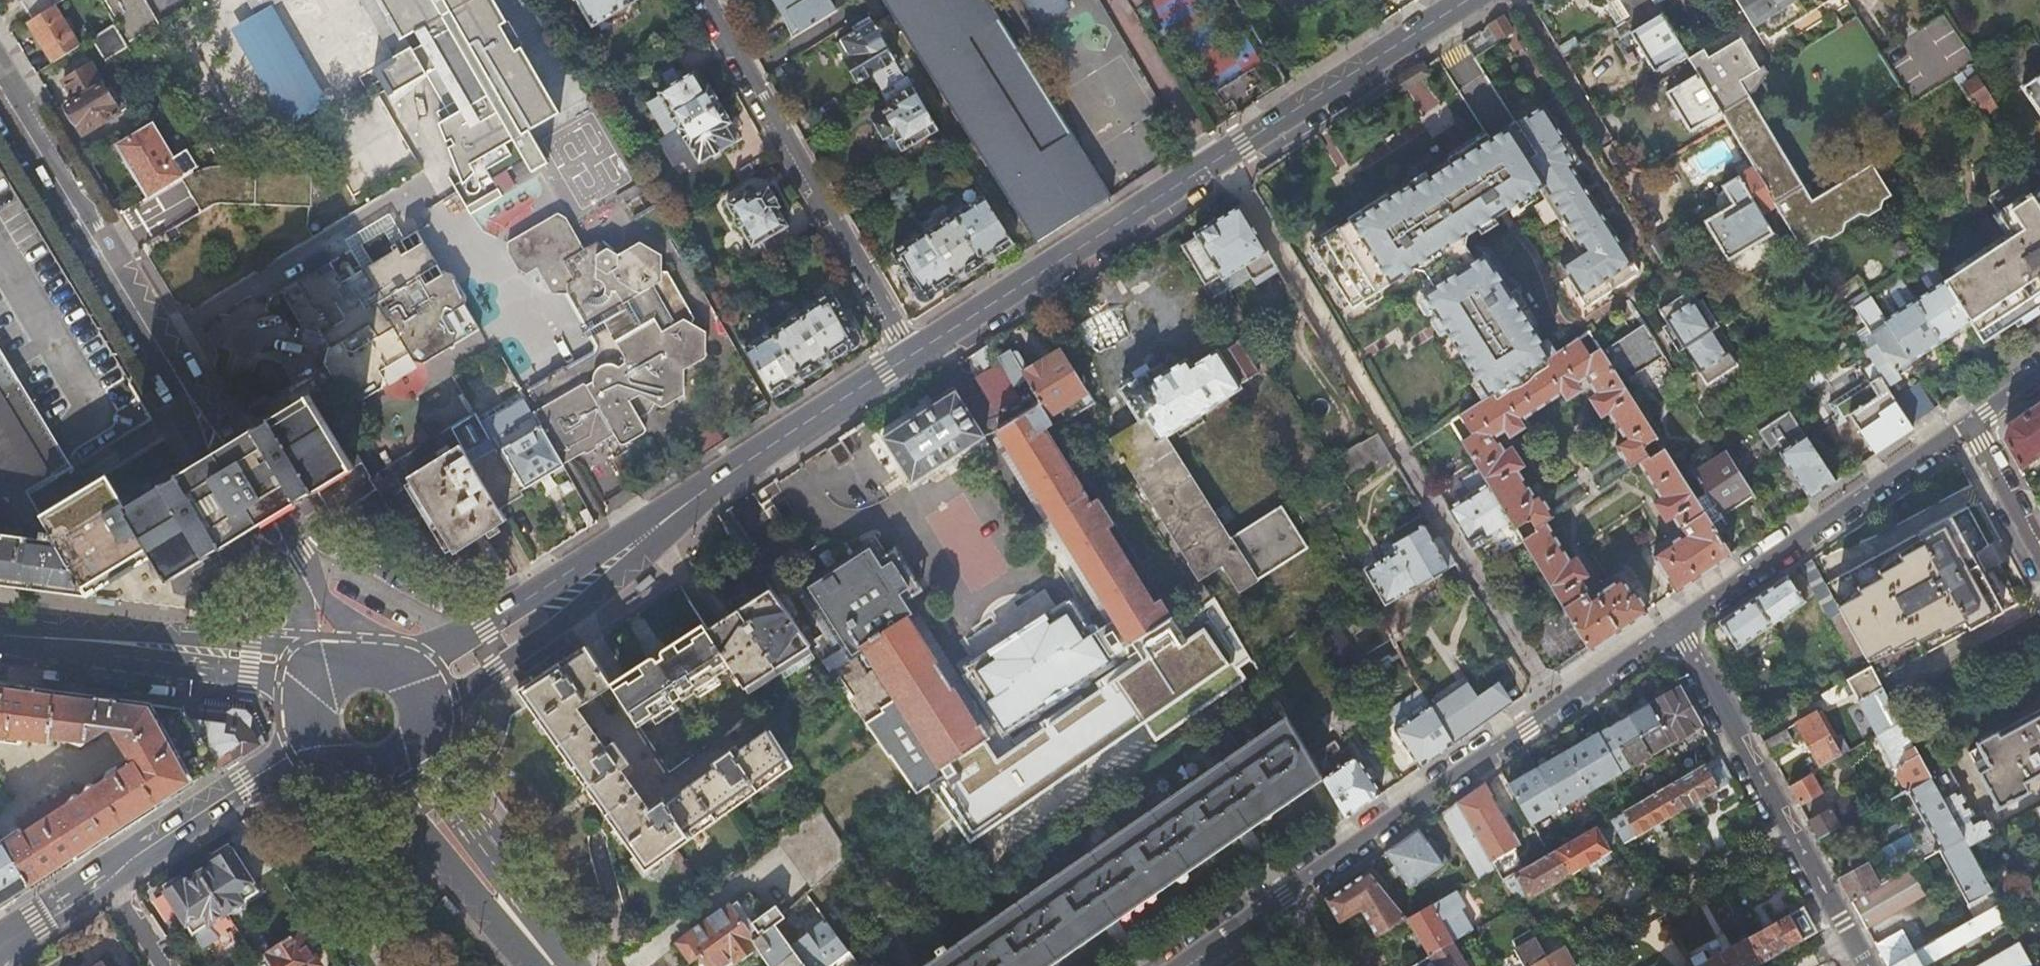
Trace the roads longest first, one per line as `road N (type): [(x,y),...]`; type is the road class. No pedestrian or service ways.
road 1 (secondary): [(1471,0),(912,356)]
road 2 (residential): [(0,86),(294,562),(321,661)]
road 3 (residential): [(1271,901),(1675,629)]
road 4 (residential): [(703,0),(912,356)]
road 5 (secondary): [(912,356),(611,563)]
road 6 (residential): [(1675,629),(1966,423)]
road 7 (secondary): [(431,722),(560,624),(611,563)]
road 8 (secondary): [(304,751),(107,875)]
road 9 (residential): [(1675,629),(1786,833)]
road 10 (residential): [(1786,833),(1587,943)]
road 11 (secondary): [(611,563),(409,666)]
road 12 (secondary): [(530,936),(504,877),(443,787),(426,742)]
road 13 (secondary): [(380,782),(451,877),(530,936)]
road 14 (secondary): [(316,666),(283,647),(252,644),(109,648)]
road 15 (secondary): [(109,648),(296,700)]
road 16 (residential): [(2039,562),(1966,423)]
road 17 (residential): [(1786,833),(1860,965)]
road 18 (secondary): [(107,875),(0,945)]

